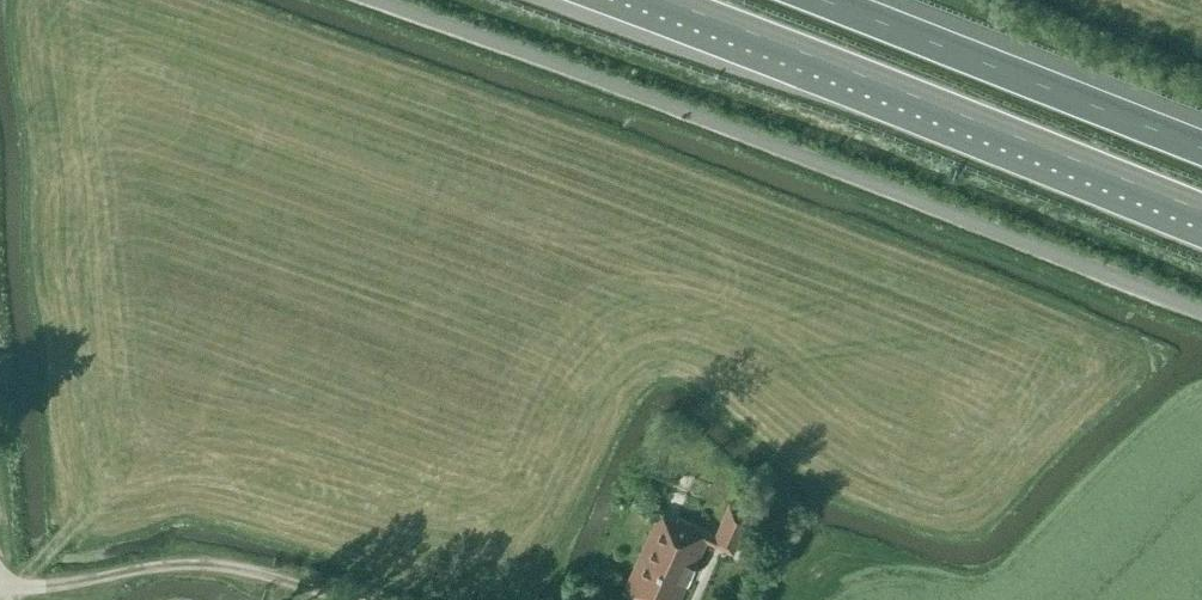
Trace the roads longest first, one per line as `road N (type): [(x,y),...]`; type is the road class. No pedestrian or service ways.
road 1 (unclassified): [(1201,312),(372,0)]
road 2 (motorway): [(641,0),(1201,217)]
road 3 (motorway): [(1201,147),(816,0)]
road 4 (track): [(329,599),(217,567),(171,565),(0,588)]

